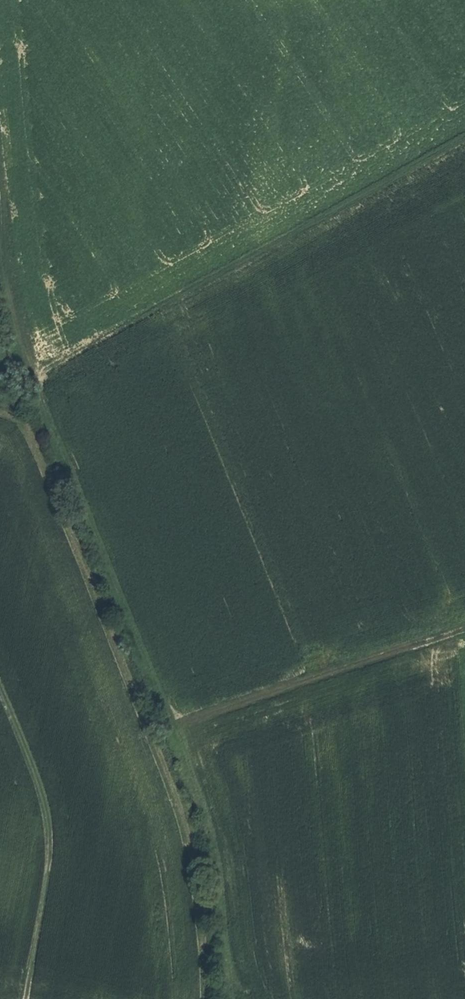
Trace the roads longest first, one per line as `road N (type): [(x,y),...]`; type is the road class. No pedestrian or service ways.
road 1 (track): [(234,998),(211,815),(9,303),(0,210)]
road 2 (track): [(74,471),(48,481),(177,807),(198,895),(205,998)]
road 3 (track): [(464,195),(42,390)]
road 4 (track): [(30,998),(60,813),(0,683)]
road 5 (track): [(464,625),(174,724)]

